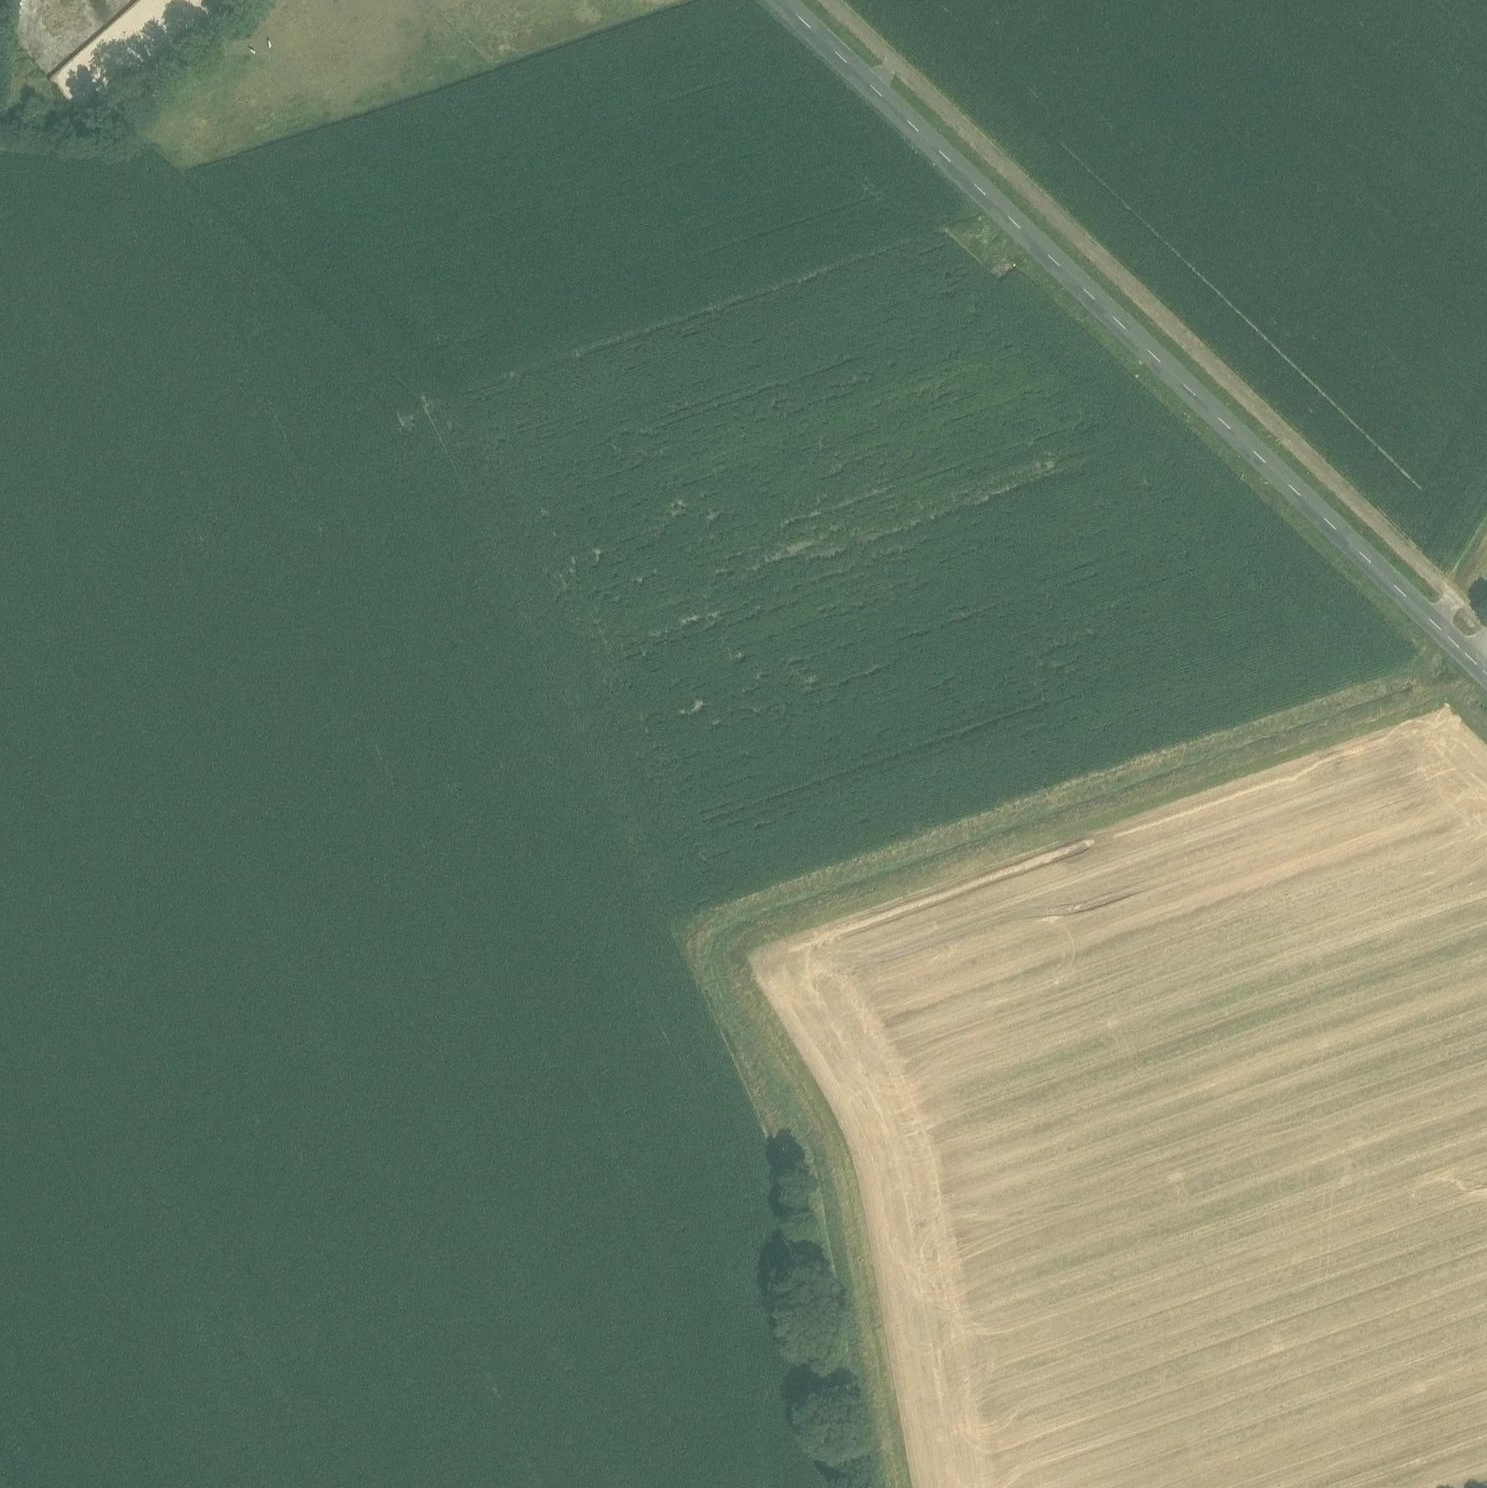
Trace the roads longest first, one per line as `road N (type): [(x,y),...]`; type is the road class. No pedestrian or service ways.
road 1 (tertiary): [(780,0),(1486,676)]

